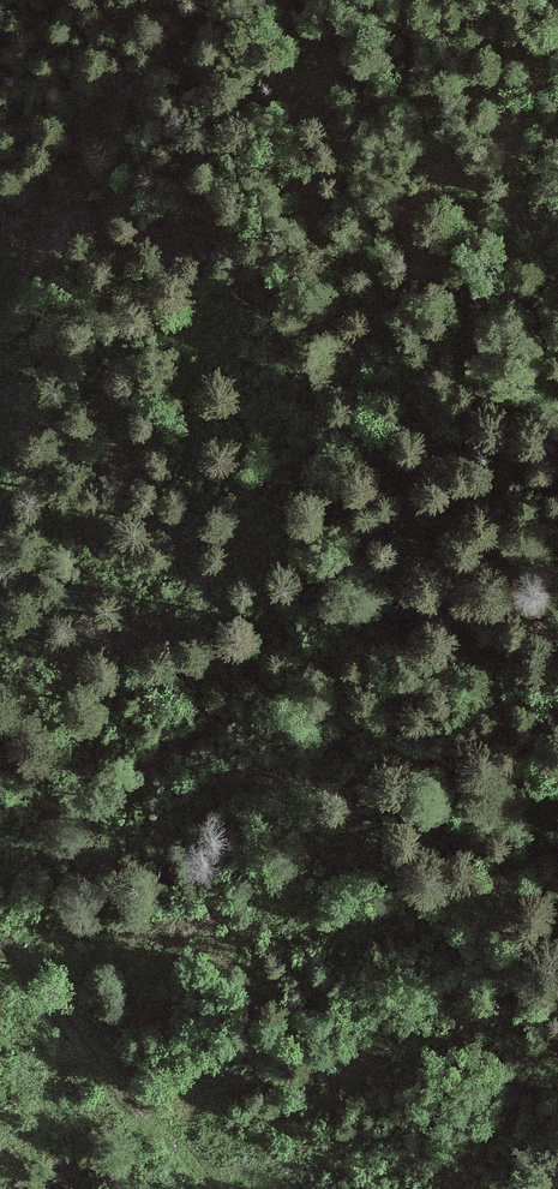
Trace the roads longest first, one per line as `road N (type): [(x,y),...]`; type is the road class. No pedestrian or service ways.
road 1 (track): [(557,797),(514,730),(353,396),(341,348),(332,228),(343,186),(415,41)]
road 2 (track): [(557,673),(490,465),(477,357),(530,180),(557,122)]
road 3 (track): [(0,300),(44,180)]

